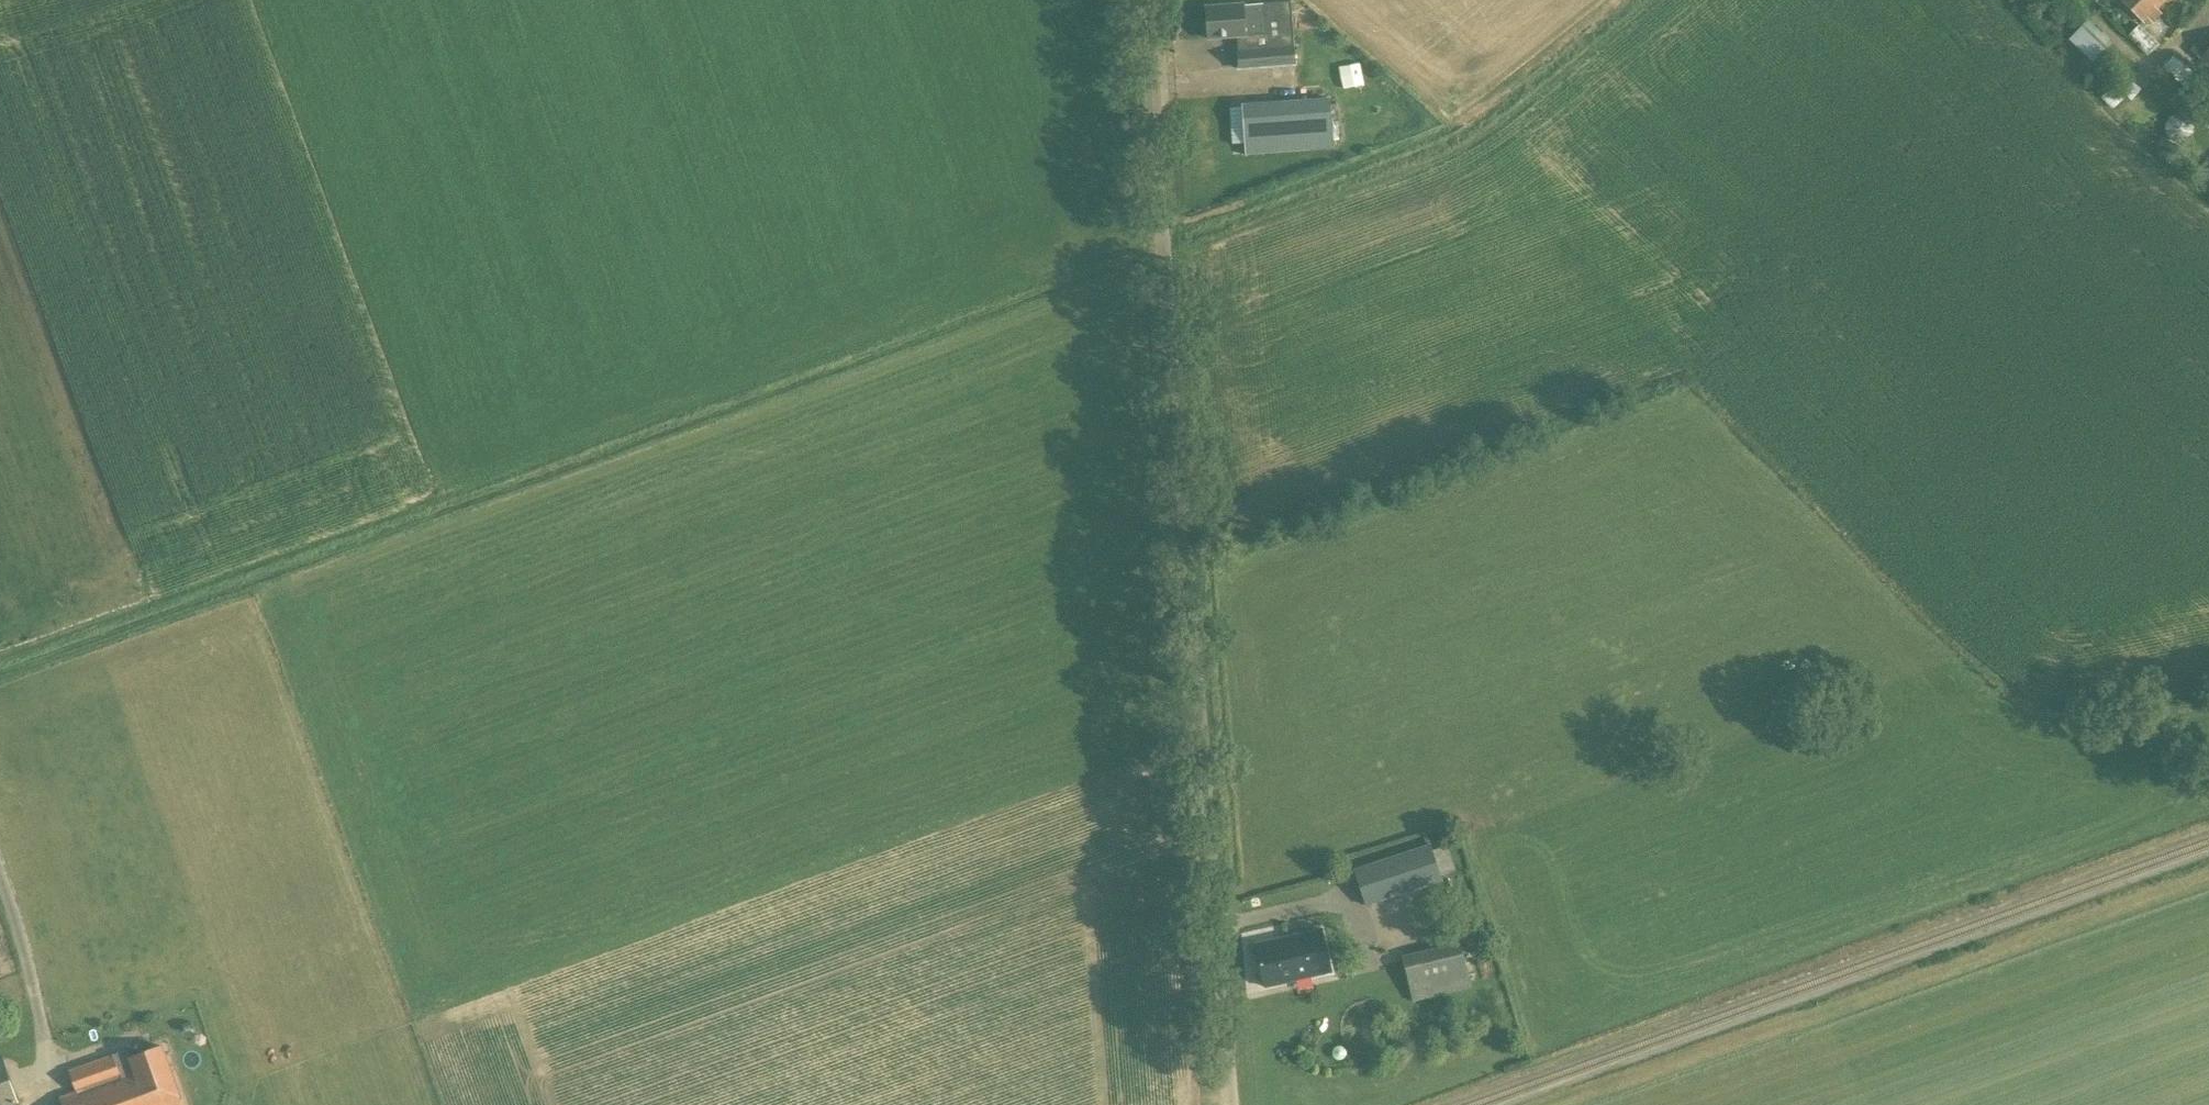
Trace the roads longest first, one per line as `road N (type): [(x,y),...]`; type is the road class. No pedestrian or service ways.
road 1 (unclassified): [(1233,1104),(1145,0)]
road 2 (unclassified): [(51,1052),(0,878)]

